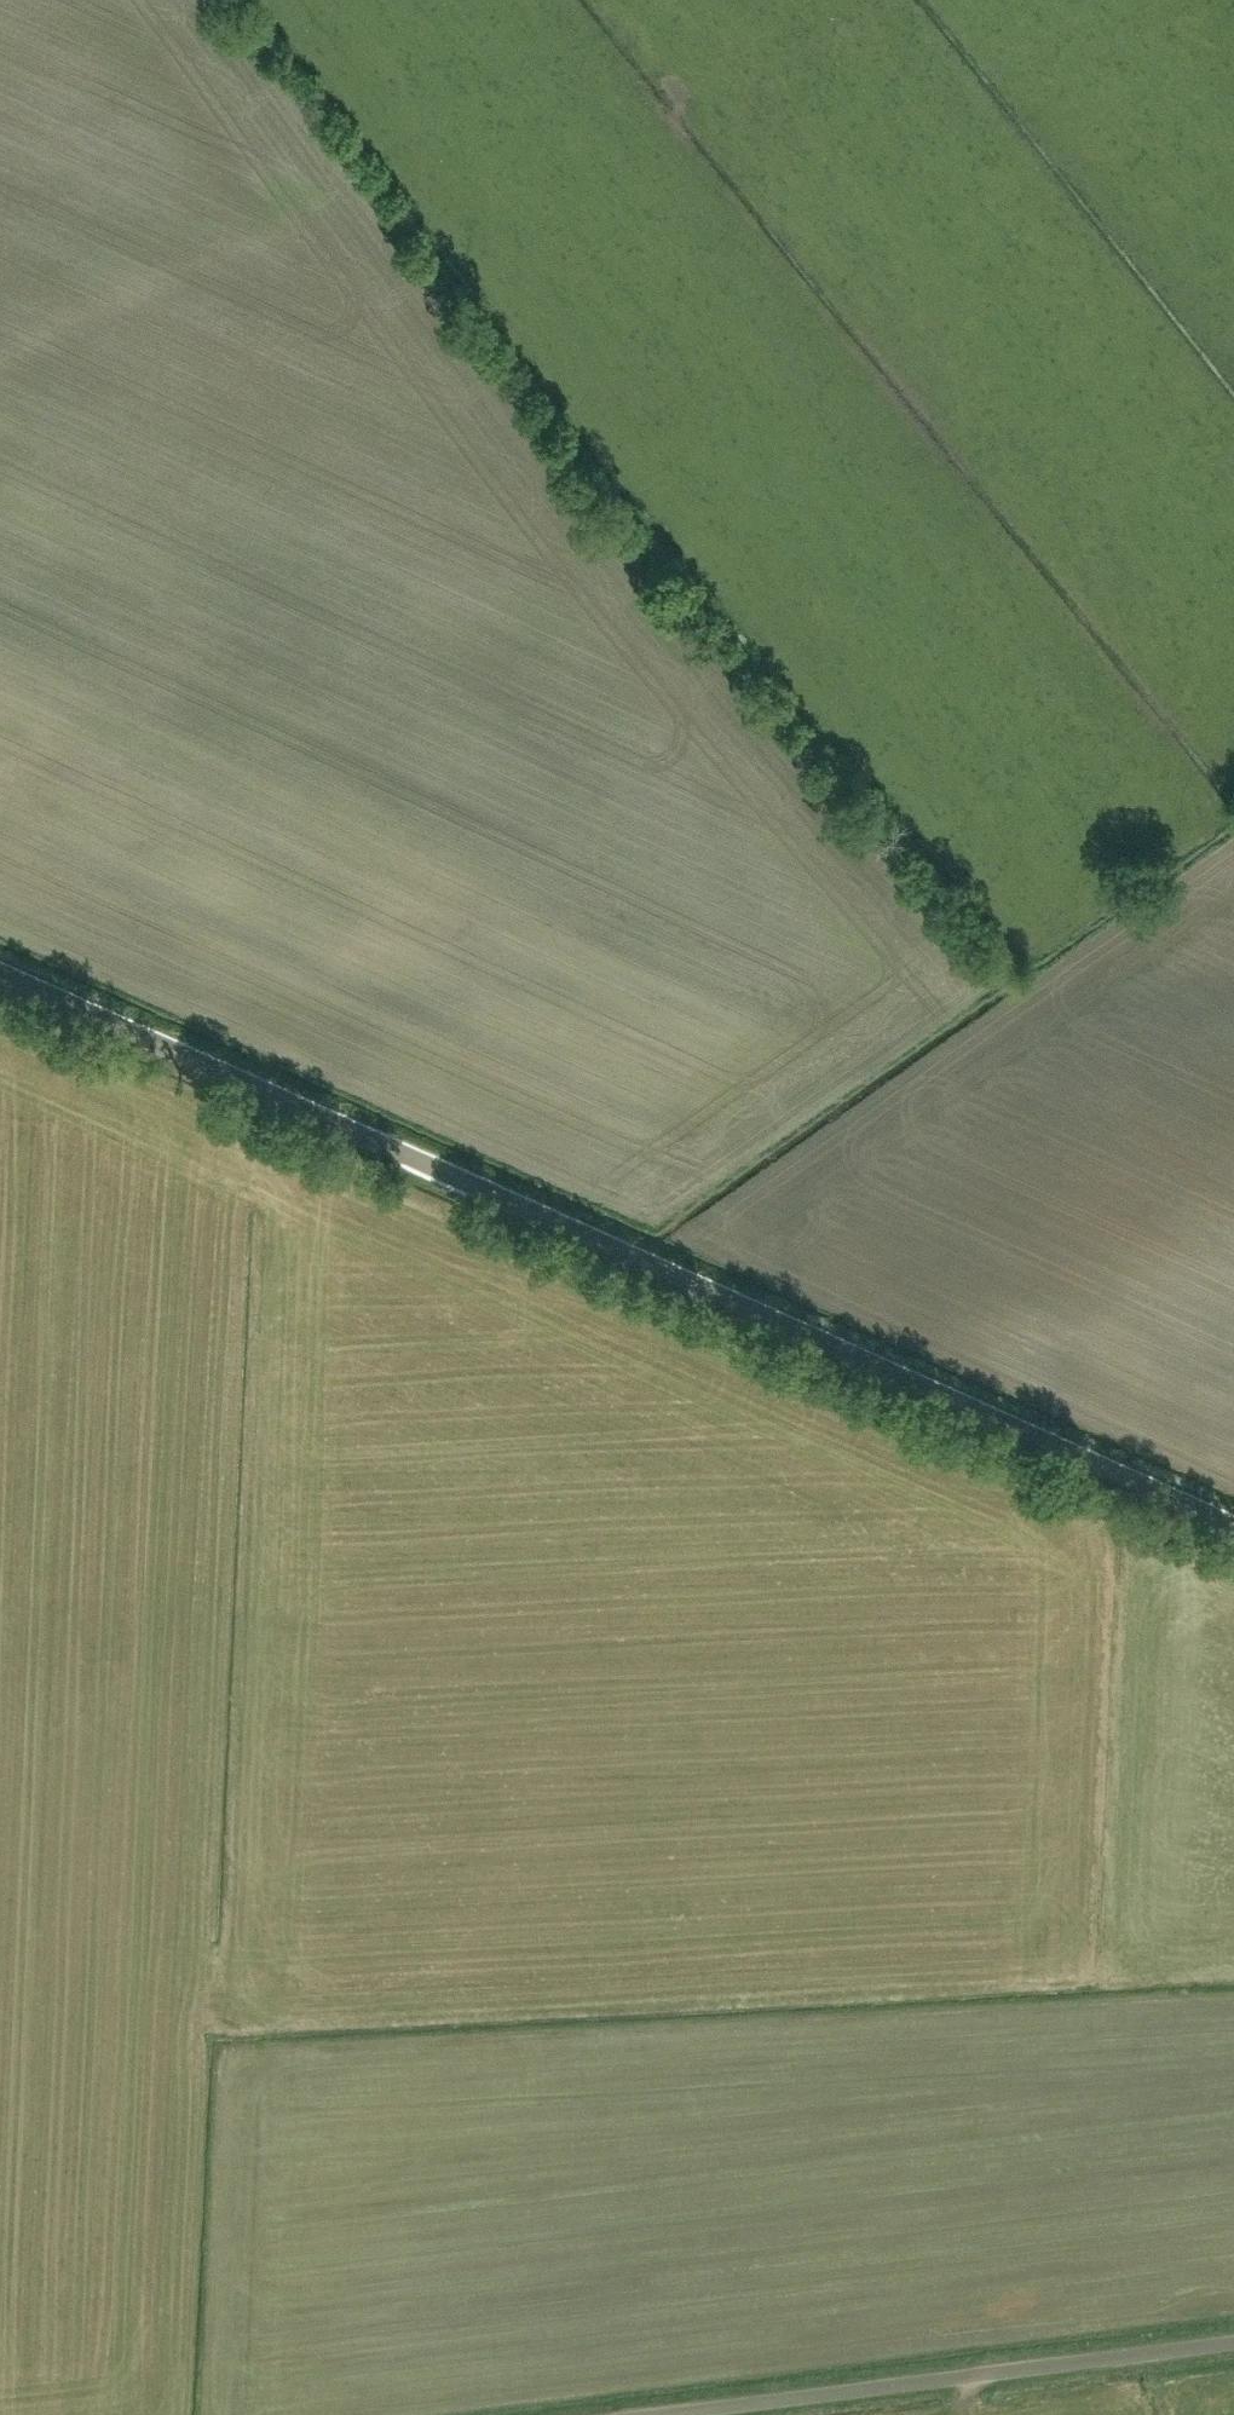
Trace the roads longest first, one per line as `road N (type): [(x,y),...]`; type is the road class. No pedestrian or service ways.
road 1 (tertiary): [(1233,1527),(0,975)]
road 2 (unclassified): [(675,2414),(1233,2343)]

